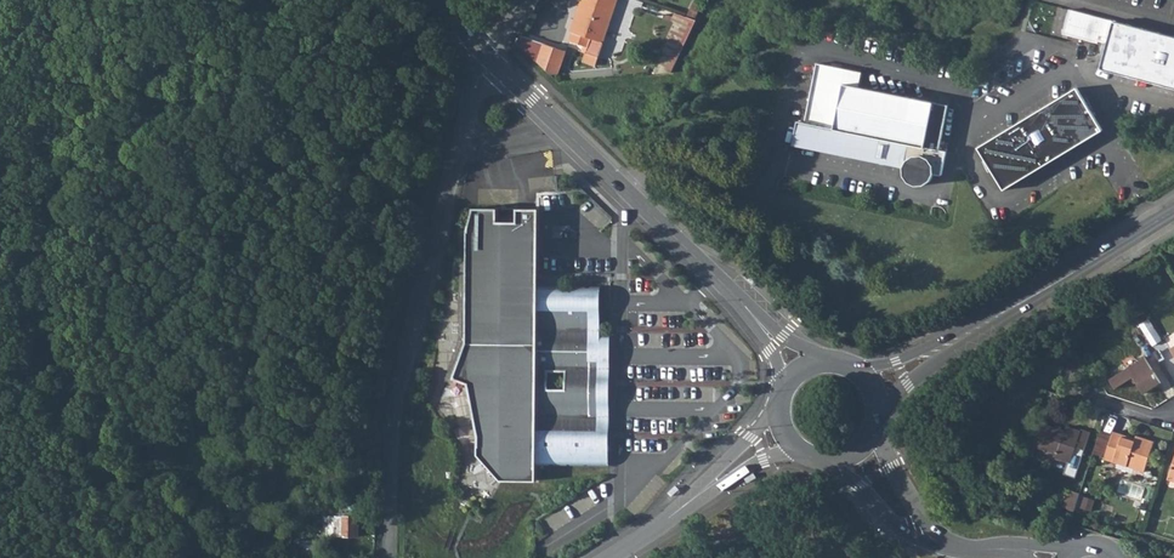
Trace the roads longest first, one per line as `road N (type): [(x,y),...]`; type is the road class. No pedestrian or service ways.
road 1 (tertiary): [(489,56),(397,392),(388,557)]
road 2 (tertiary): [(489,56),(757,319)]
road 3 (secondary): [(938,346),(1173,211)]
road 4 (residential): [(825,457),(907,532),(943,543)]
road 5 (residential): [(943,543),(890,467),(874,426)]
road 6 (secondary): [(780,407),(688,502)]
road 7 (secondary): [(688,502),(796,444)]

